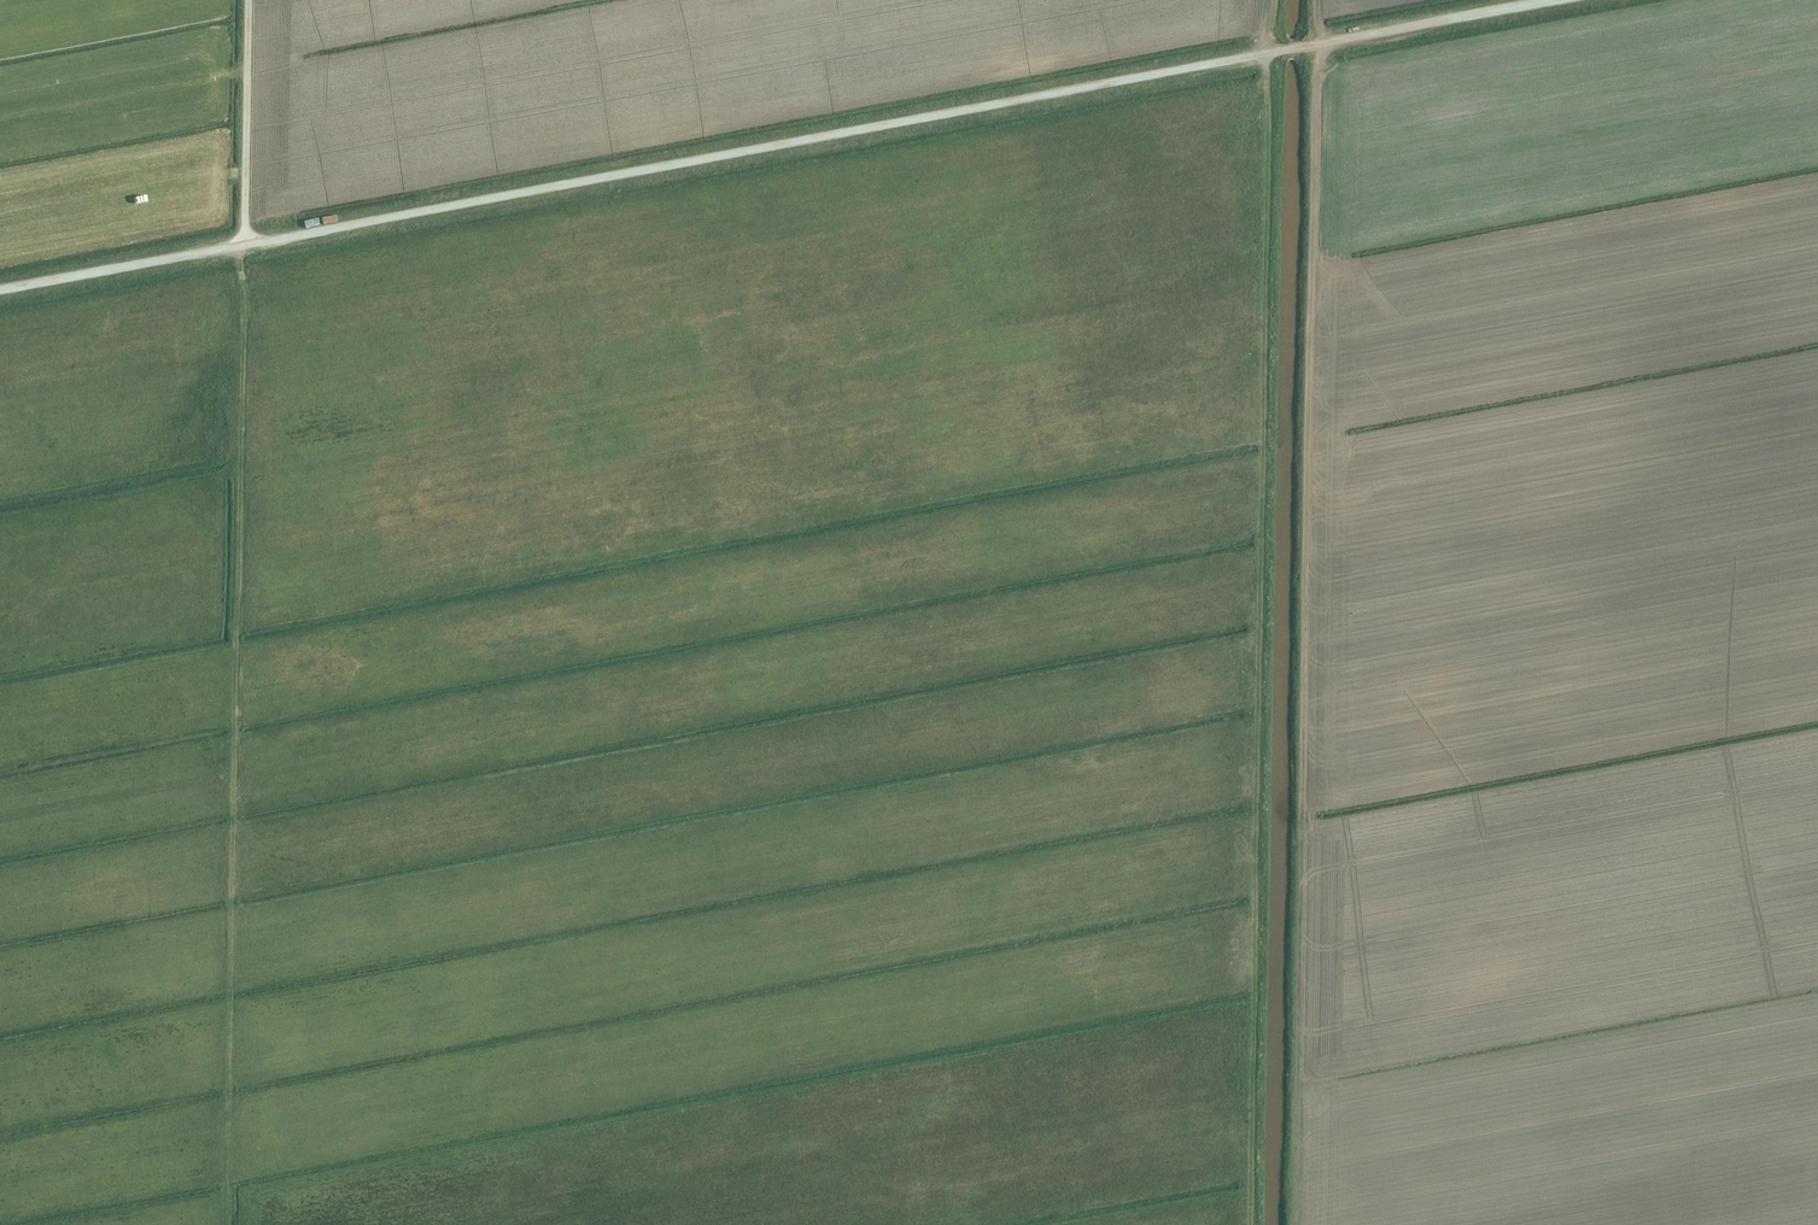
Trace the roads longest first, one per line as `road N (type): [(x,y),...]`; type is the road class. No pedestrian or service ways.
road 1 (unclassified): [(0,291),(1553,0)]

